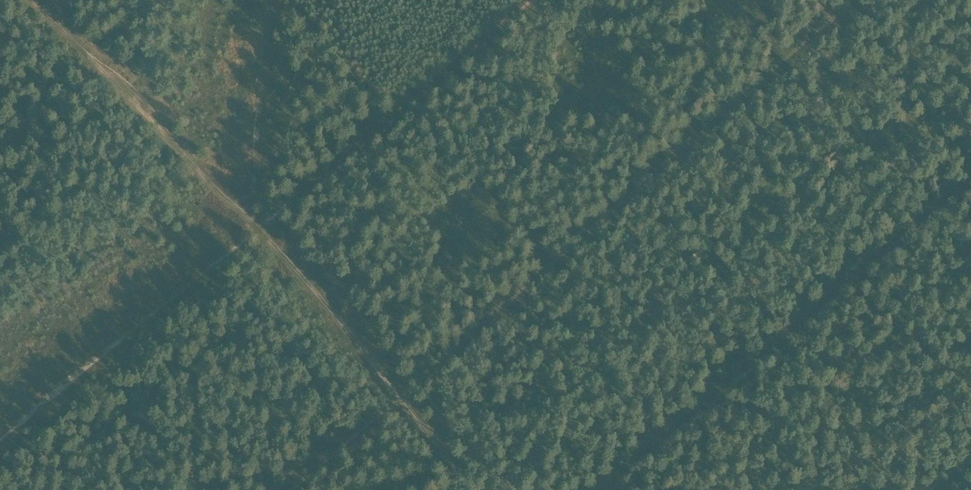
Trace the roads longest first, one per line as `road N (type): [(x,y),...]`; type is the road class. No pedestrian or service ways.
road 1 (track): [(861,0),(289,489)]
road 2 (track): [(609,489),(970,181)]
road 3 (track): [(256,224),(524,0)]
road 4 (track): [(478,489),(256,224)]
road 5 (track): [(0,436),(256,224)]
road 6 (track): [(256,224),(36,0)]
road 7 (track): [(278,0),(256,224)]
road 8 (track): [(0,154),(104,68)]

